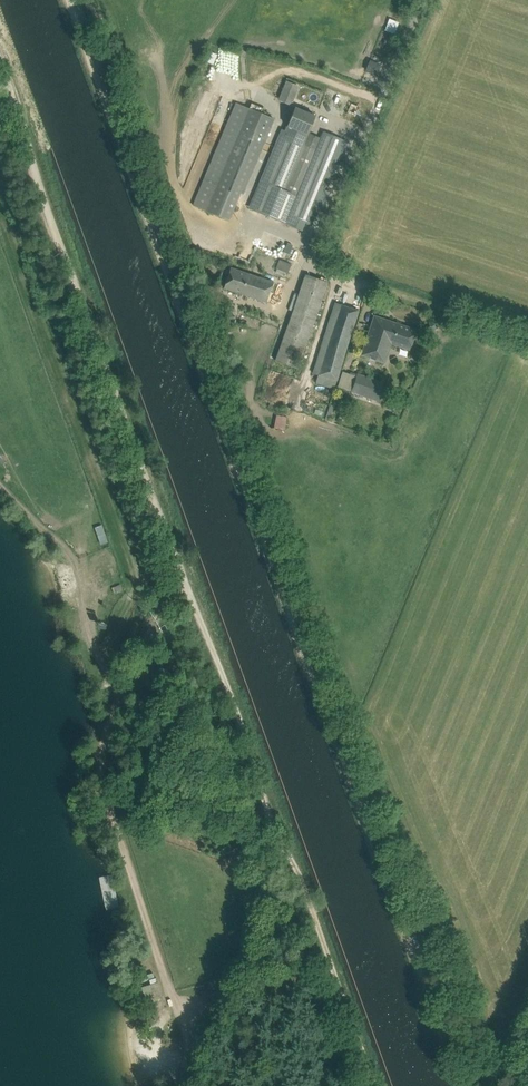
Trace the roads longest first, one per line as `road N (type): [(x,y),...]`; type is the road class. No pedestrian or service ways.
road 1 (track): [(69,0),(465,1085)]
road 2 (track): [(0,65),(371,1085)]

